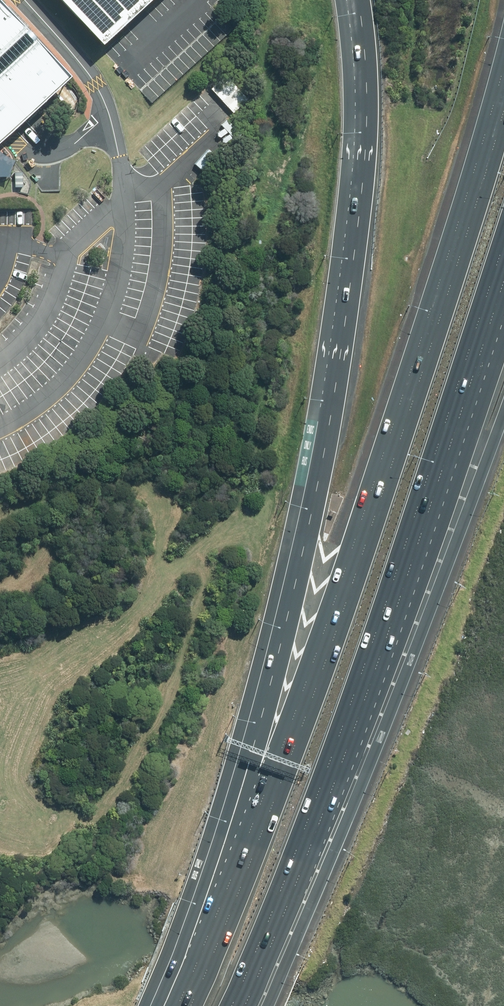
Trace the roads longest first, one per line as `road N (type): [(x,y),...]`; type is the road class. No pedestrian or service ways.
road 1 (motorway): [(230,910),(250,762),(314,494),(361,197),(357,0)]
road 2 (motorway): [(230,910),(339,623),(503,111)]
road 3 (motorway): [(483,312),(324,785),(231,1005)]

